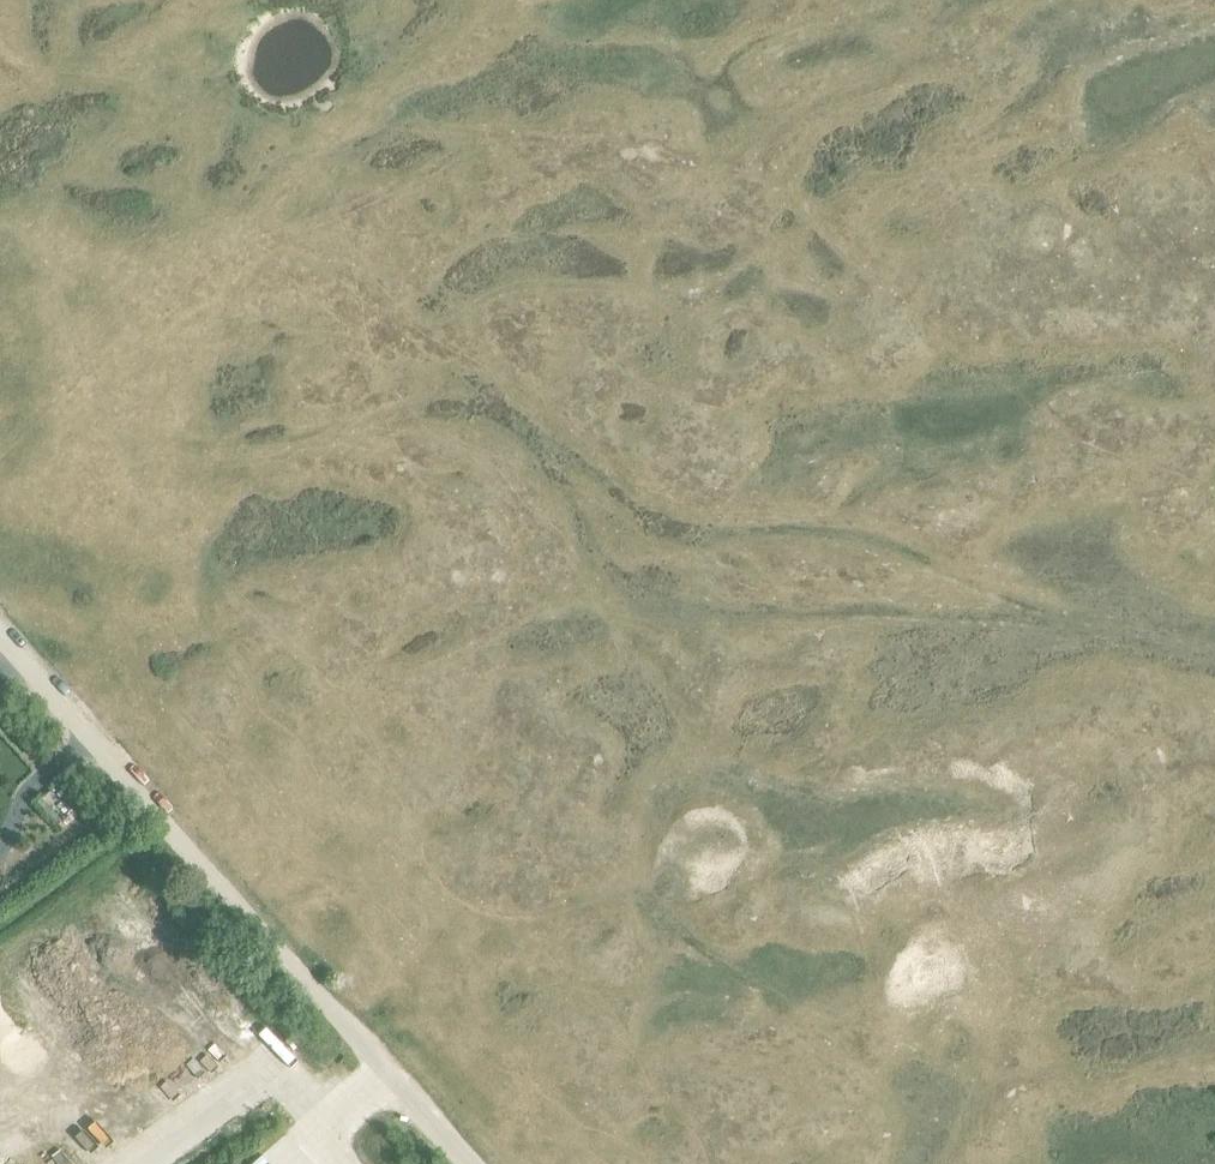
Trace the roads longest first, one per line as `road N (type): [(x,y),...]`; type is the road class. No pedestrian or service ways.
road 1 (unclassified): [(473,1163),(0,644)]

